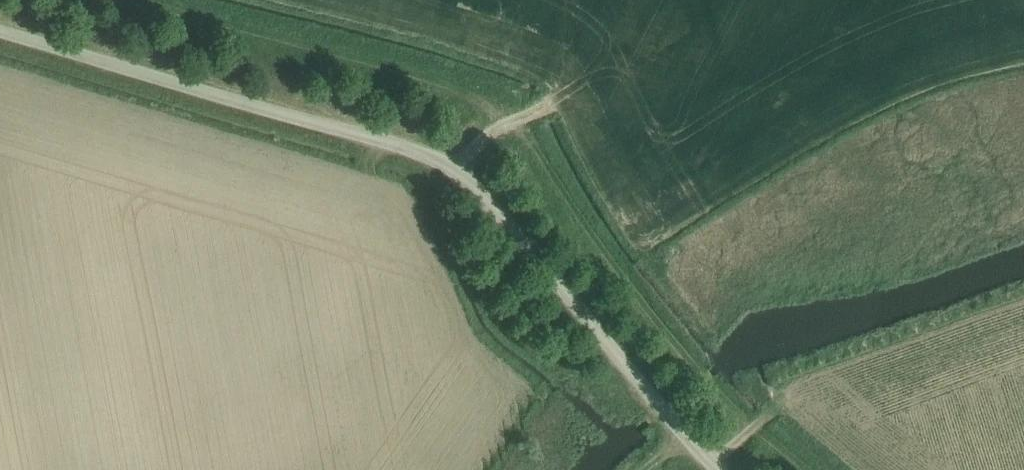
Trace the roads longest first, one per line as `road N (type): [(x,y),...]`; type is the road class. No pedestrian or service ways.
road 1 (unclassified): [(712,469),(446,163),(0,37)]
road 2 (track): [(809,469),(752,424),(483,135)]
road 3 (track): [(483,135),(477,97),(417,64),(172,0)]

